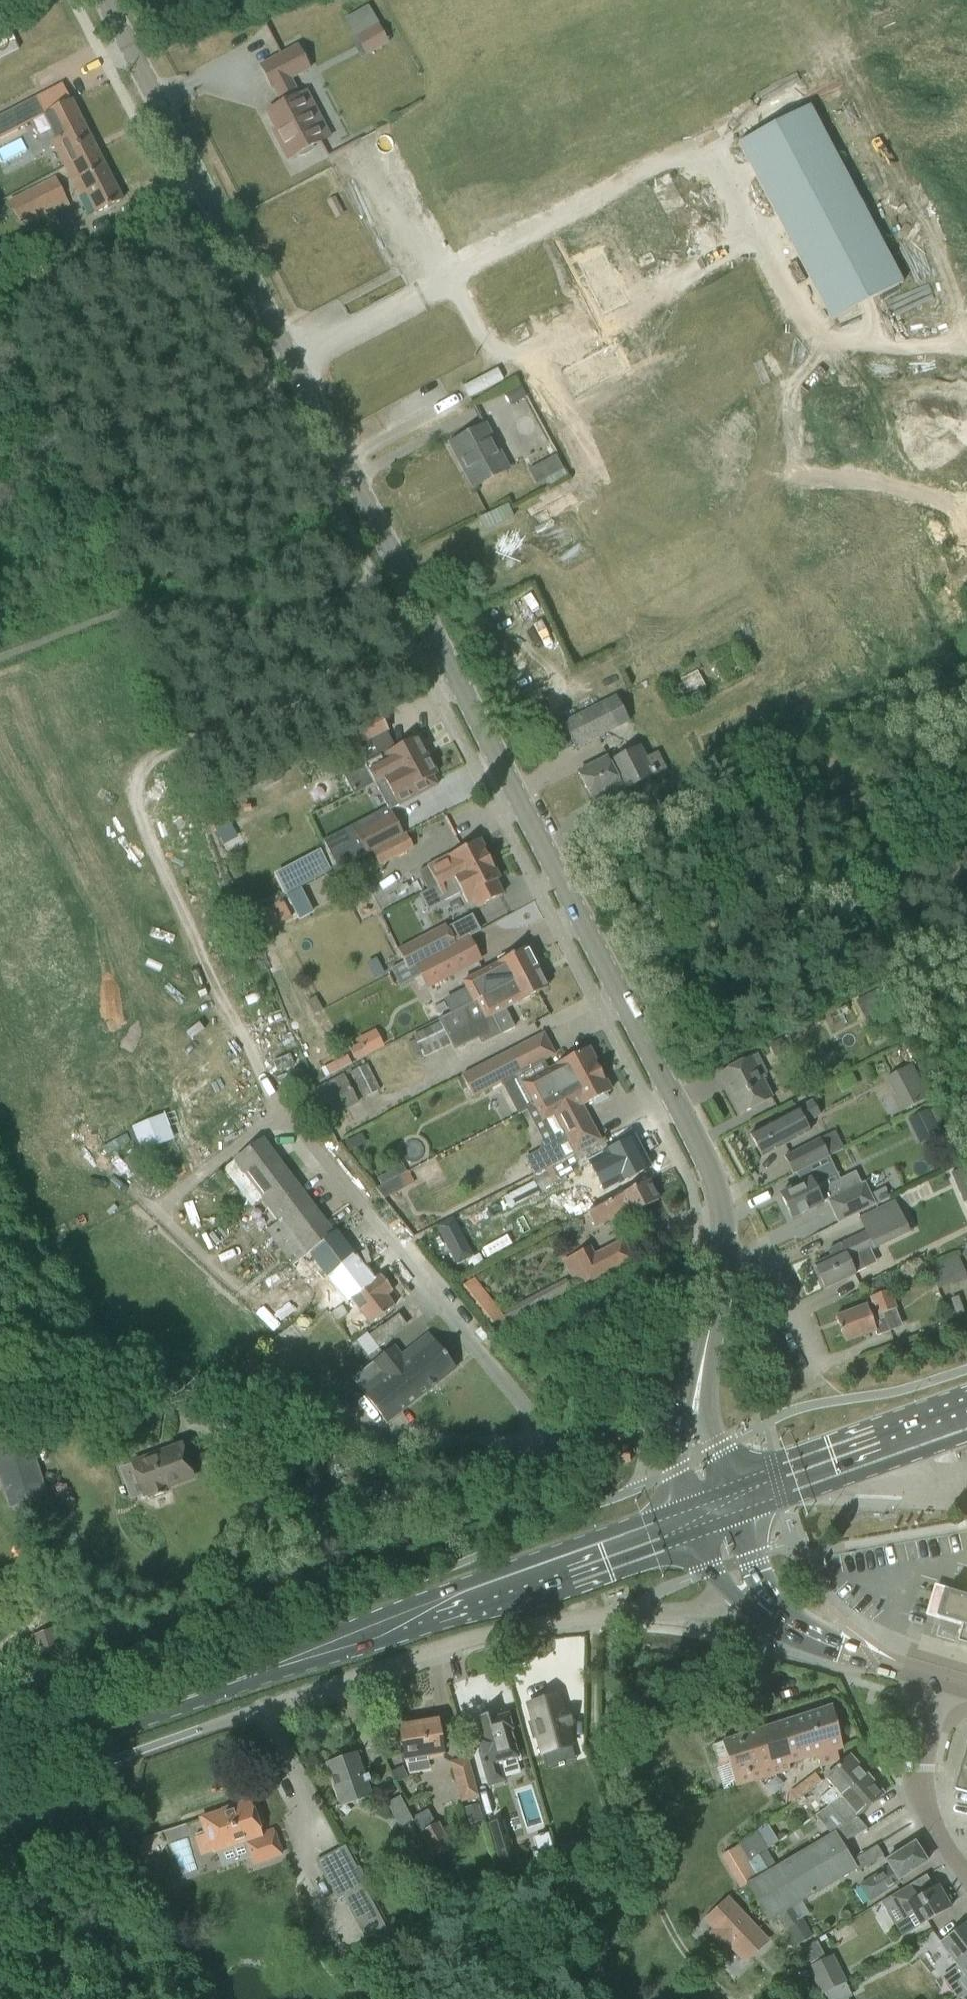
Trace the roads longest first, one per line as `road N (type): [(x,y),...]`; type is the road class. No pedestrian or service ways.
road 1 (tertiary): [(723,1217),(713,1173),(293,365)]
road 2 (primary): [(0,1763),(690,1518)]
road 3 (residential): [(451,279),(700,144),(749,236),(536,357),(515,360),(488,344)]
road 4 (residential): [(680,1426),(637,1426),(559,1454),(279,1114)]
road 5 (unclassified): [(264,1709),(482,1635),(753,1602)]
road 6 (tertiary): [(293,365),(102,0)]
road 7 (primary): [(735,1503),(966,1420)]
road 8 (residential): [(966,1875),(918,1793),(916,1742),(934,1678)]
road 9 (tertiary): [(934,1678),(798,1633),(753,1602)]
road 10 (residential): [(293,365),(451,279)]
road 11 (residential): [(724,1257),(766,1277),(816,1382)]
road 12 (track): [(279,1114),(212,992)]

